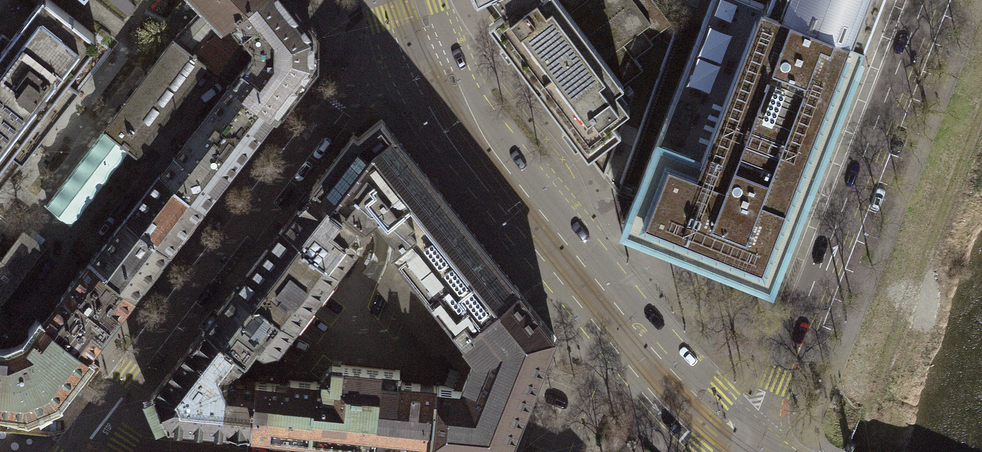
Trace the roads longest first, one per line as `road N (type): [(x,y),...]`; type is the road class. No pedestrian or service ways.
road 1 (residential): [(86,421),(349,89),(417,51)]
road 2 (tertiary): [(758,451),(776,384),(931,0)]
road 3 (tertiary): [(627,340),(459,124),(417,51)]
road 4 (tertiary): [(742,451),(697,420),(627,340)]
road 5 (residential): [(627,340),(595,371),(562,451)]

